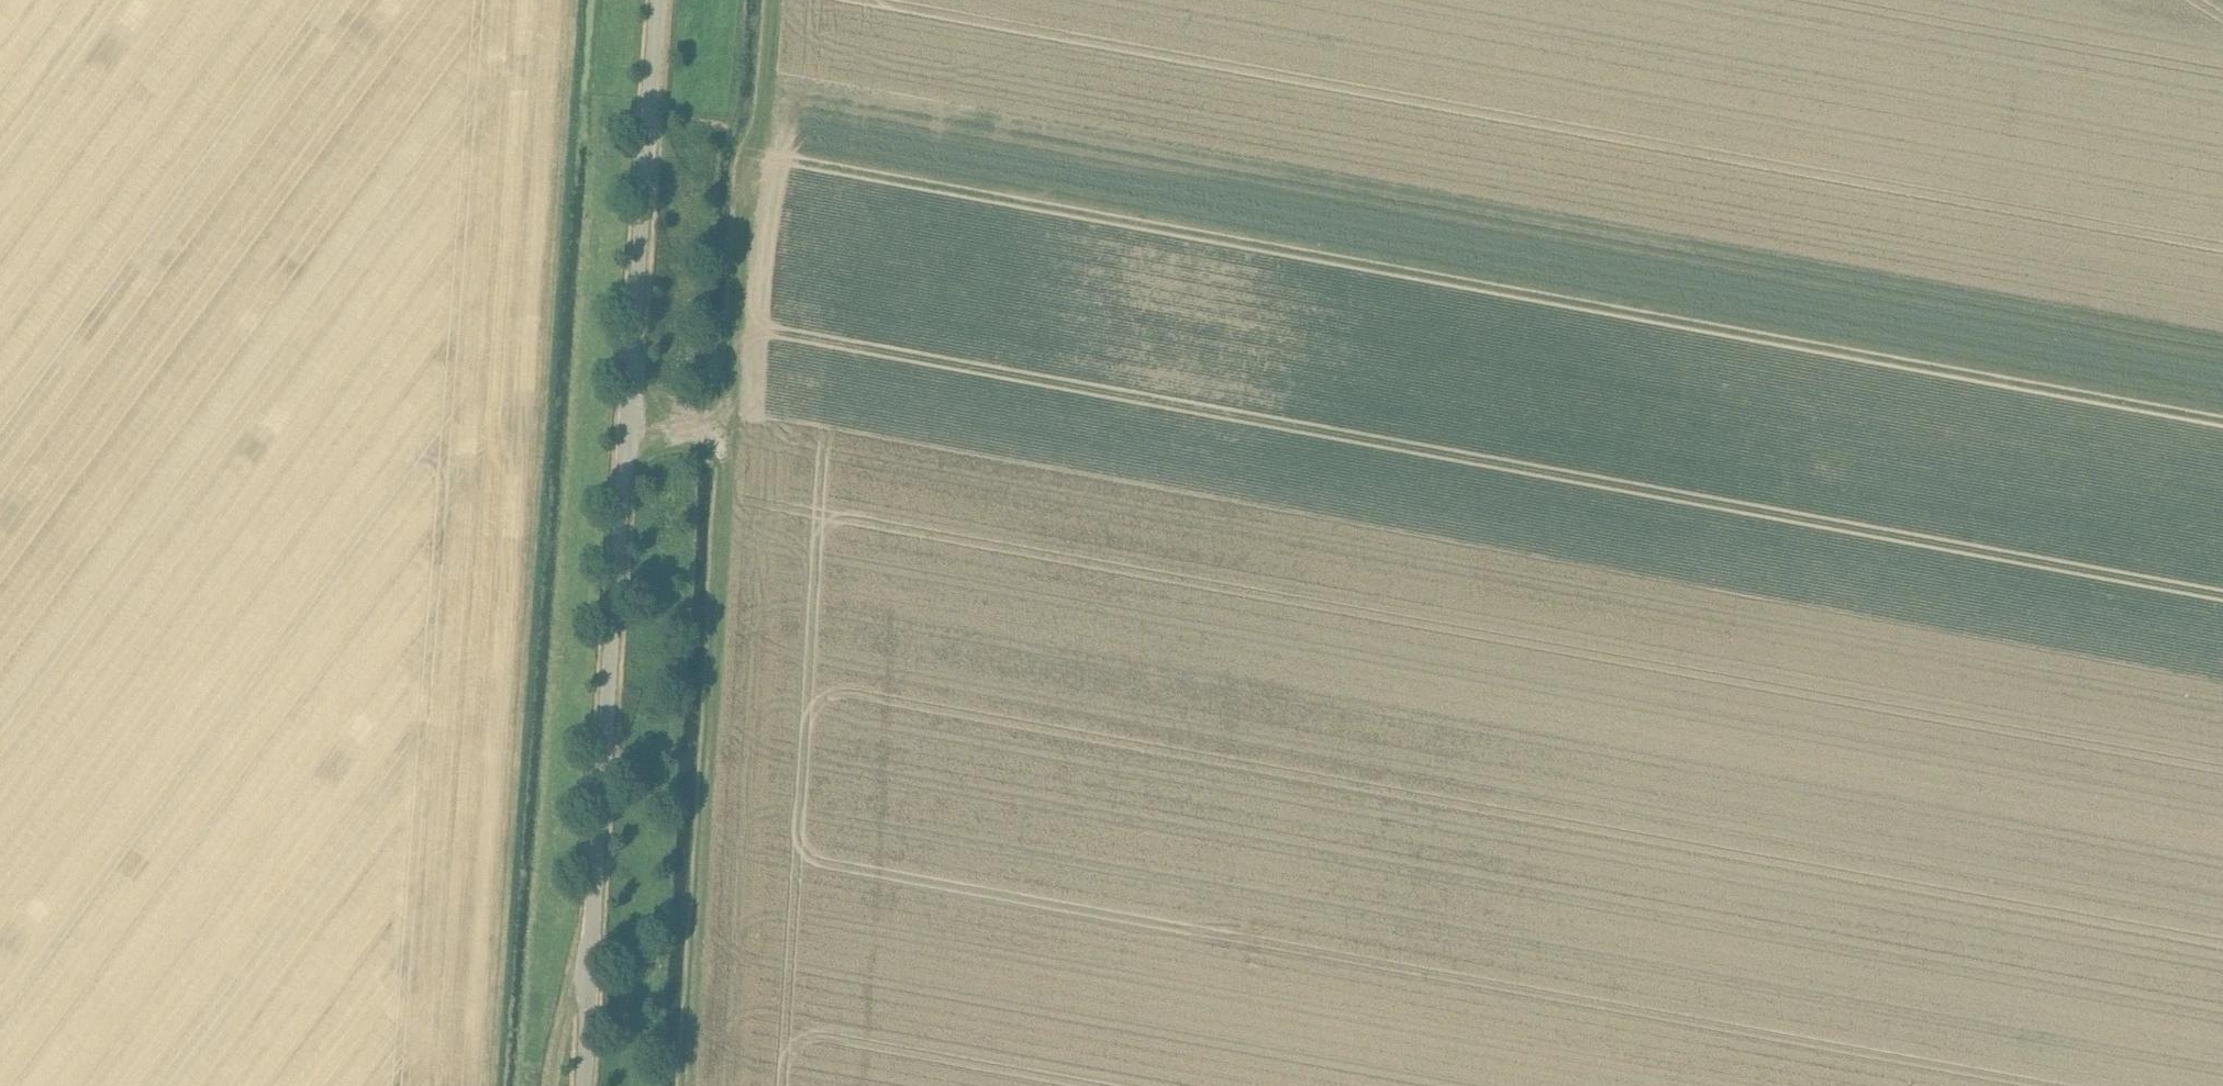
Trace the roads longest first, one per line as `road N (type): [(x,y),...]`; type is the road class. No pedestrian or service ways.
road 1 (unclassified): [(584,1085),(659,0)]

